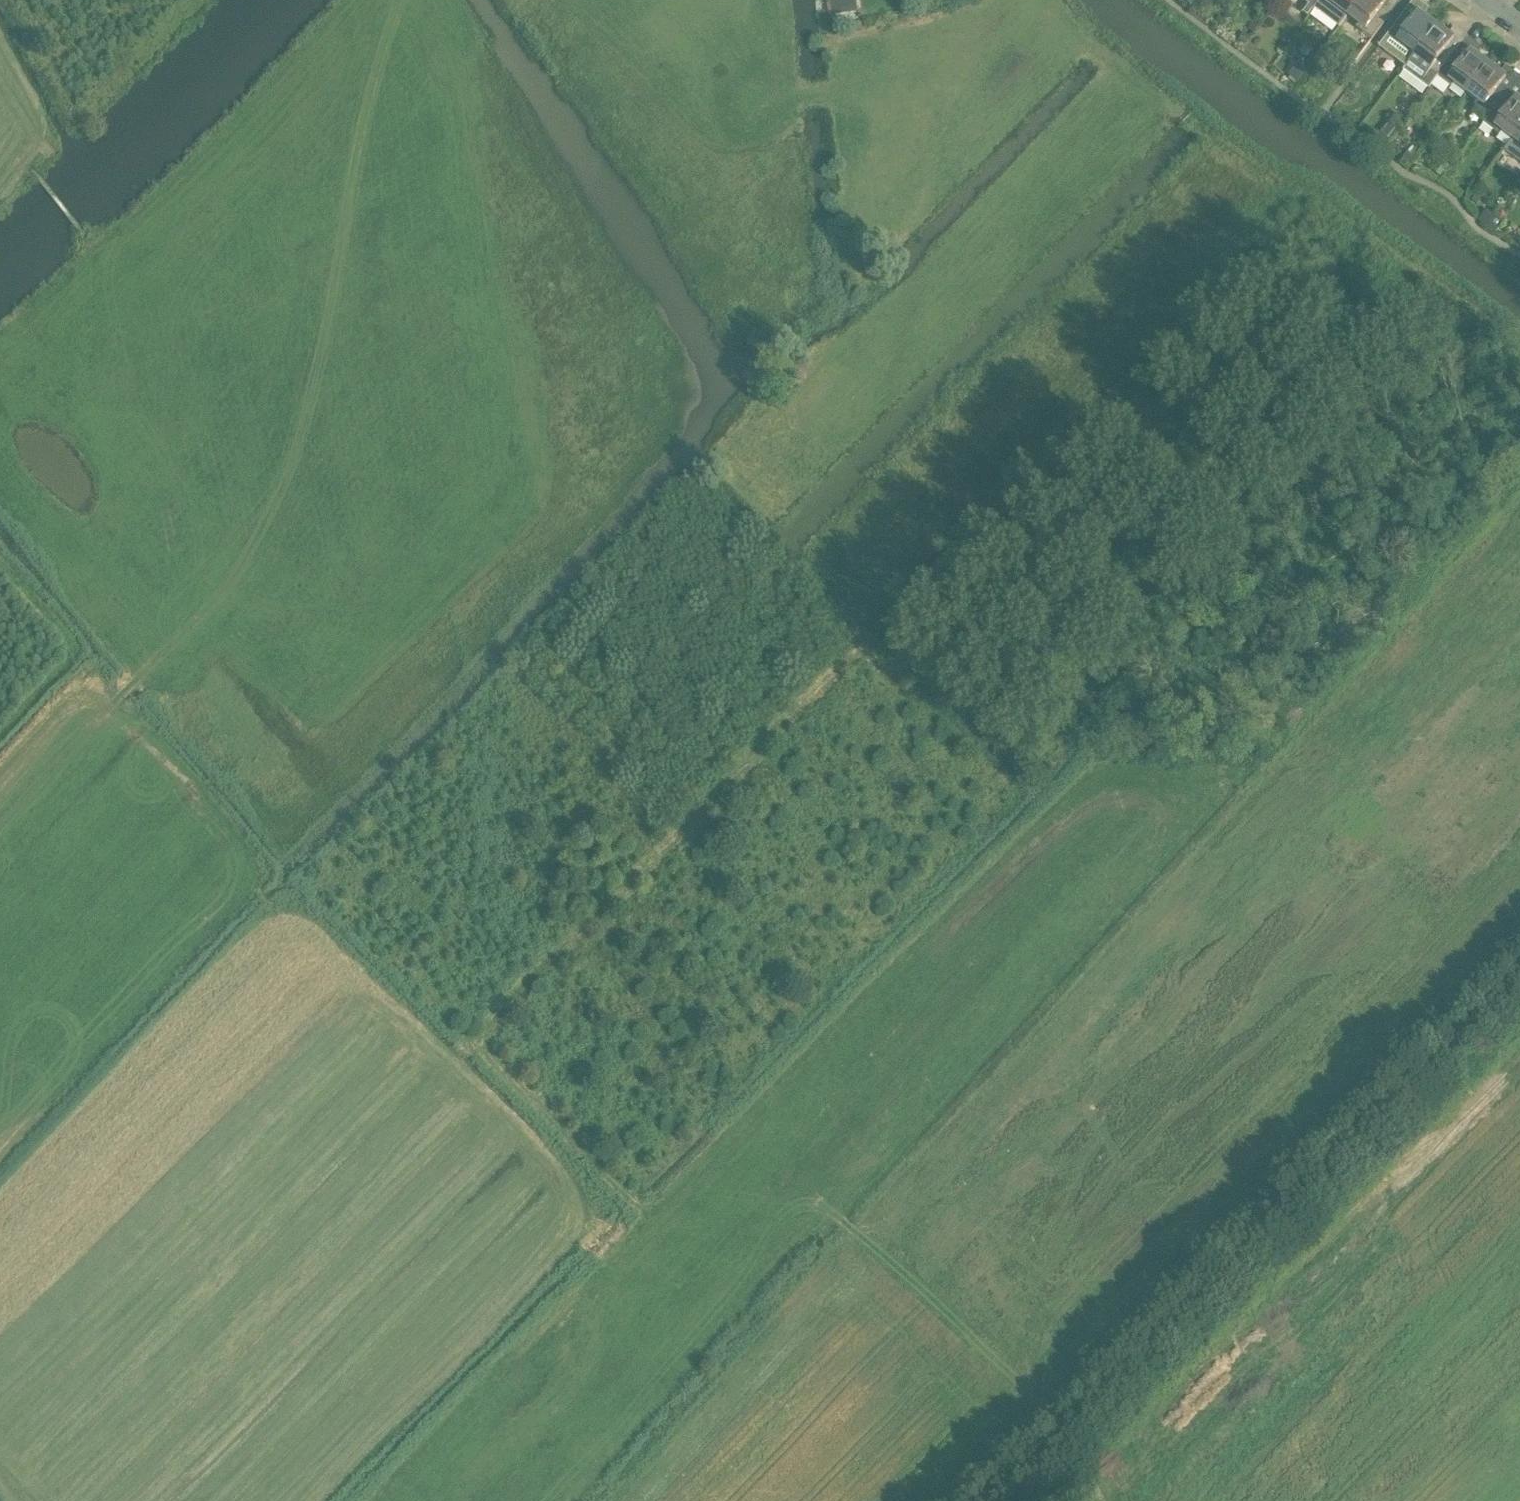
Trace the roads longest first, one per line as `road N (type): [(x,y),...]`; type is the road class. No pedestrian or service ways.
road 1 (track): [(0,732),(62,668),(69,646),(0,558)]

